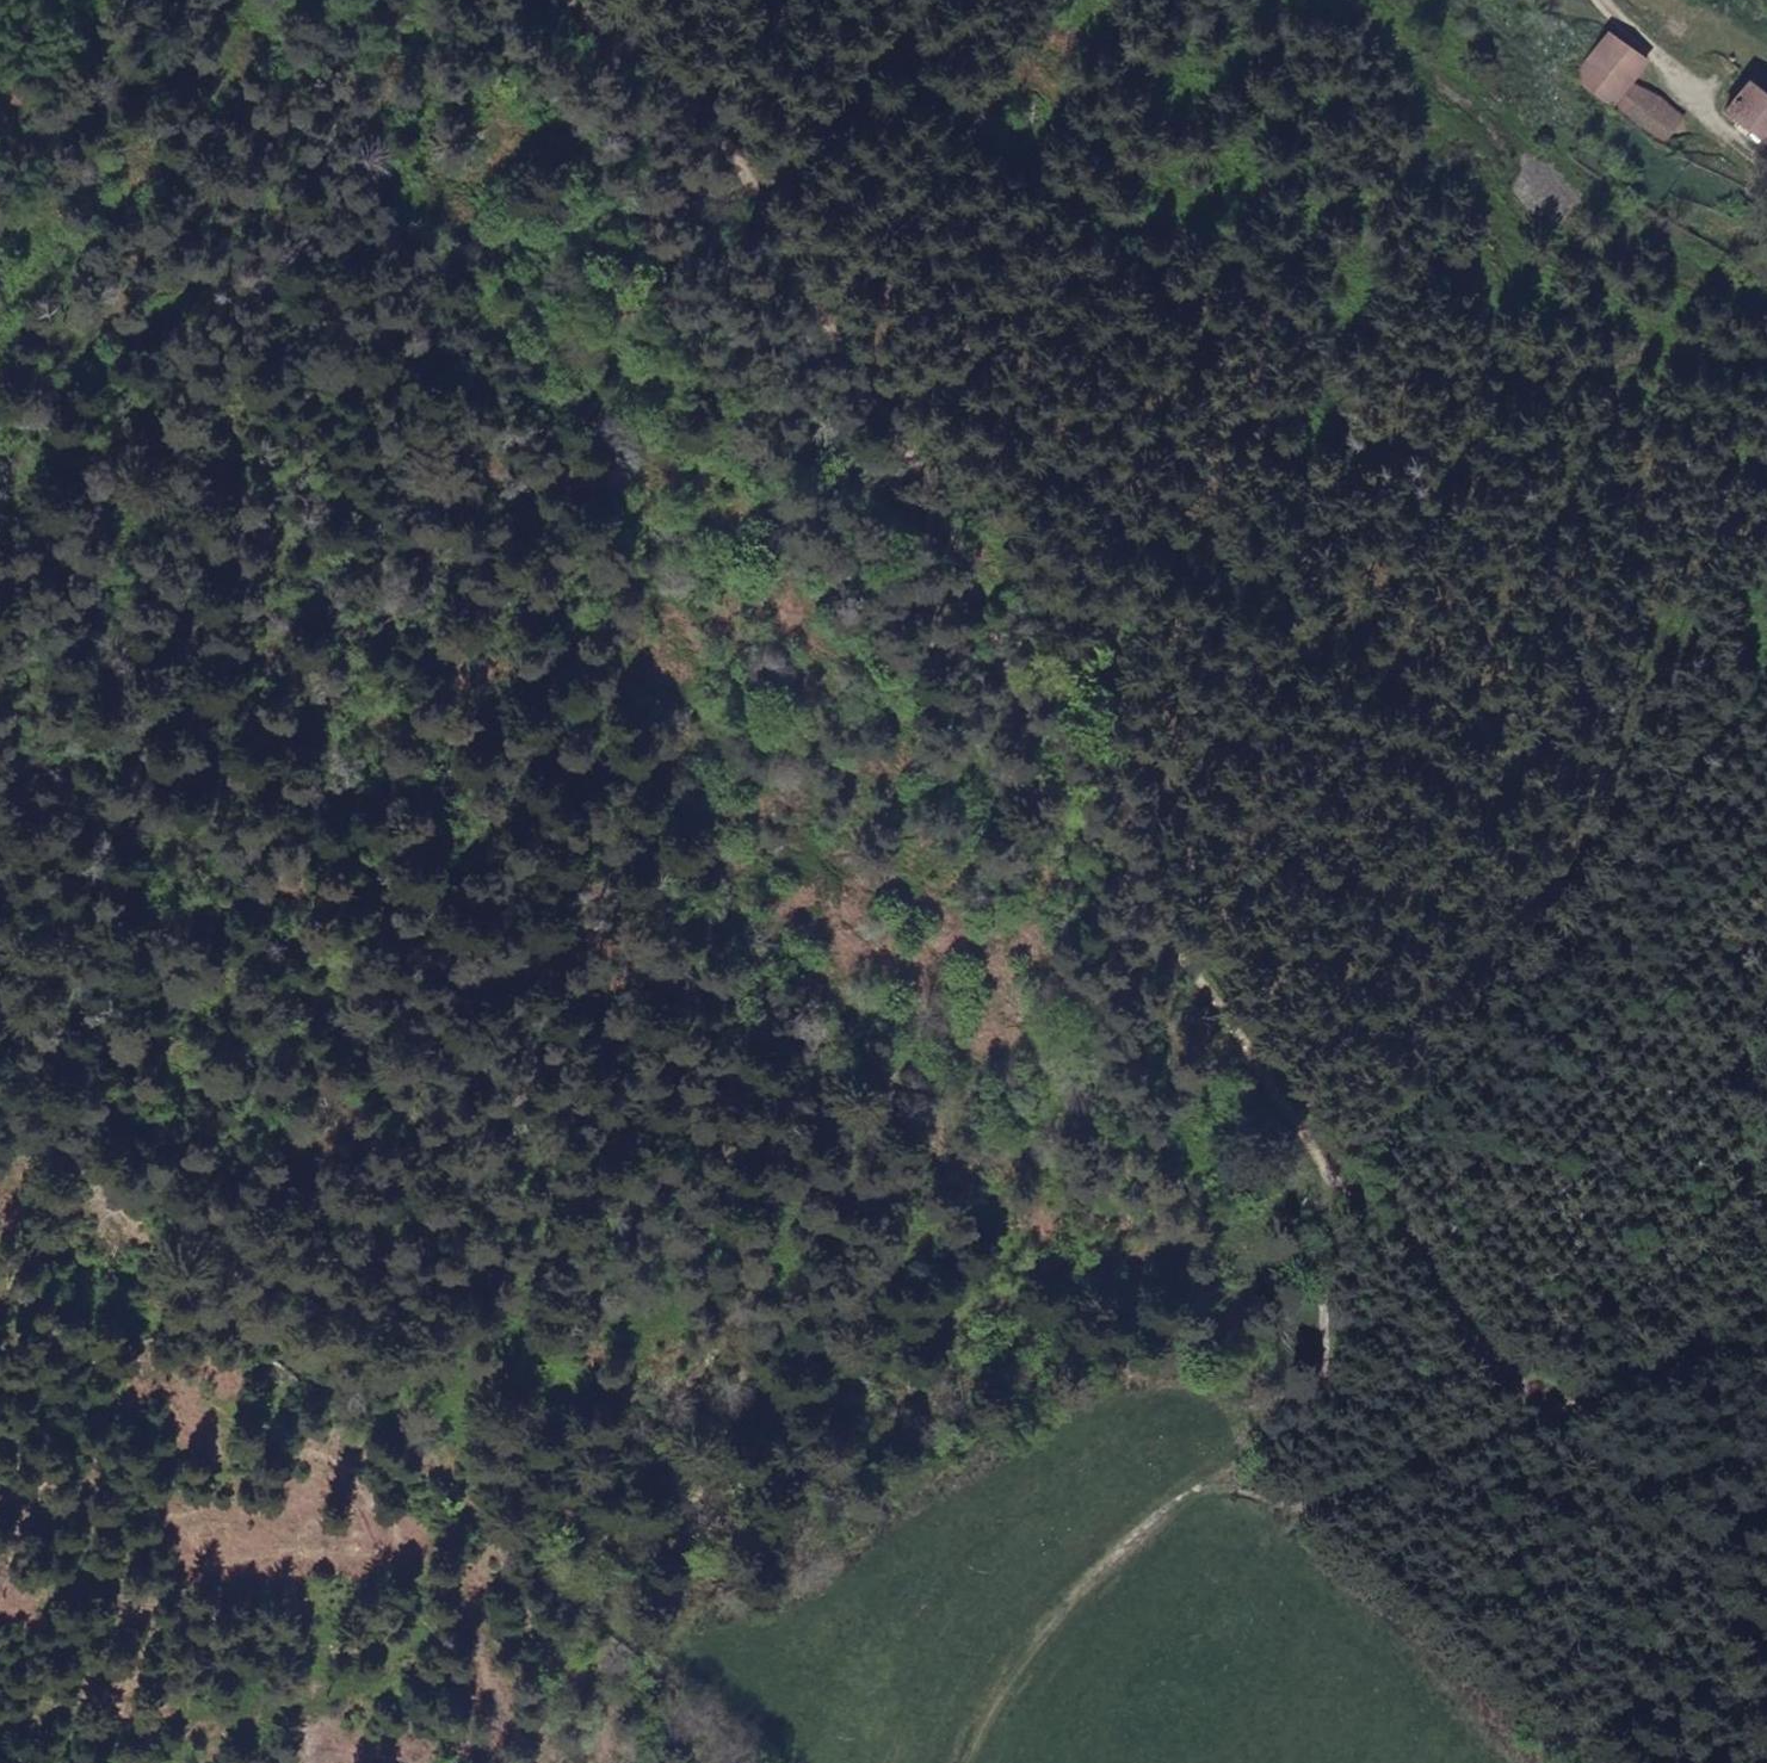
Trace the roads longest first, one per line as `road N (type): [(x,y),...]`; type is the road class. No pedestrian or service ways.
road 1 (track): [(960,1762),(1049,1630),(1176,1519),(1225,1492),(1381,1490),(1545,1420),(1531,1377),(1488,1343),(1395,1206),(1315,1169),(1233,1036),(1054,787),(941,509),(800,292),(743,155),(572,0)]
road 2 (track): [(1315,1169),(1334,1259),(1334,1340),(1301,1448),(1225,1492)]
road 3 (track): [(1618,0),(1766,171)]

